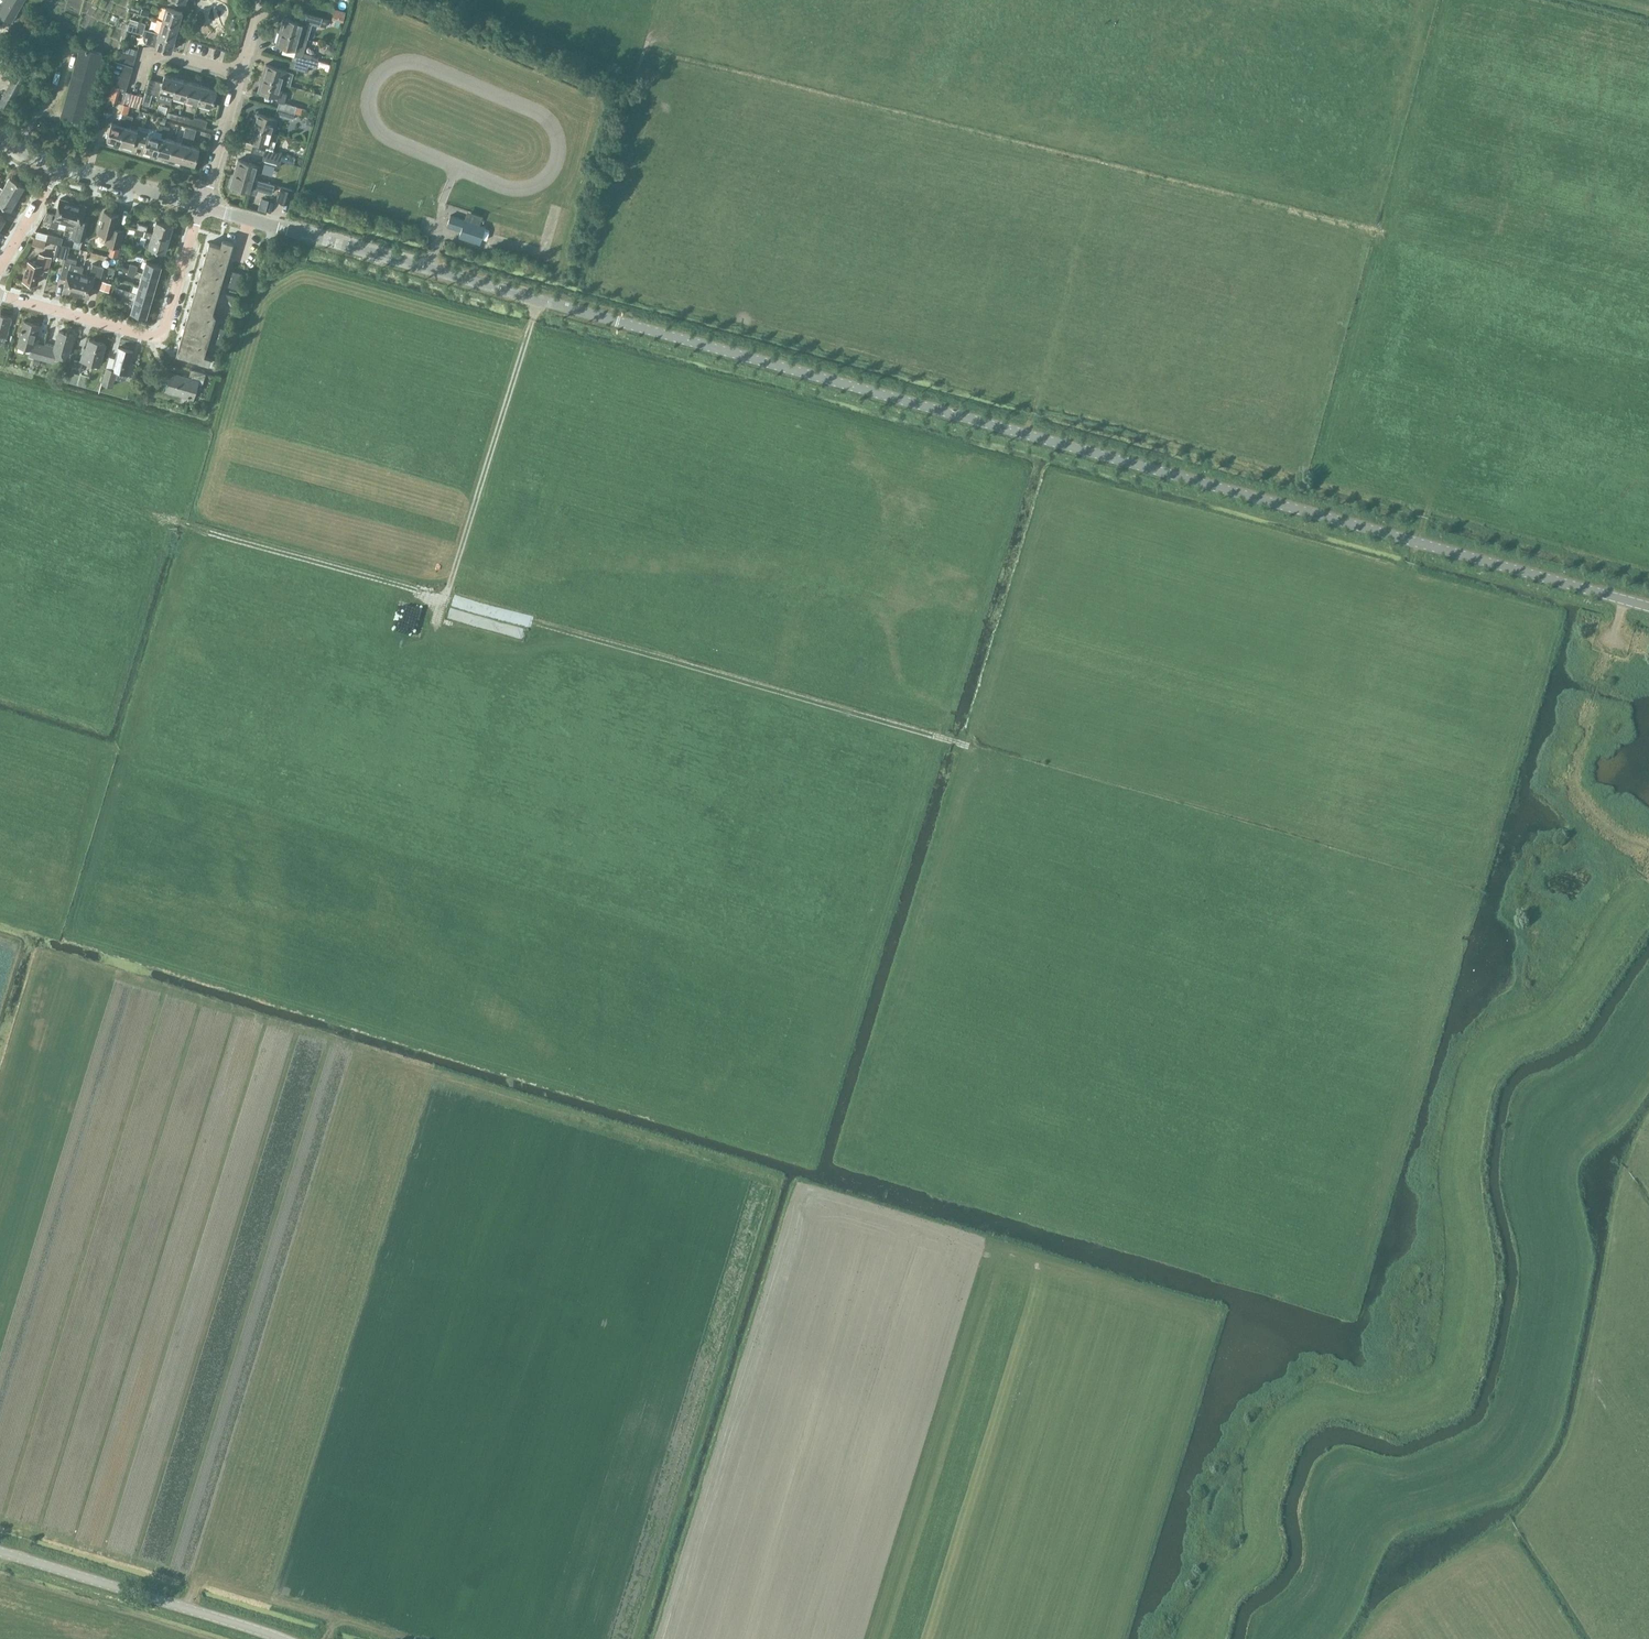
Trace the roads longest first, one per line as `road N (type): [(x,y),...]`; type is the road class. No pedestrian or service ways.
road 1 (unclassified): [(1648,607),(331,242)]
road 2 (track): [(501,184),(526,187),(547,176),(557,154),(553,130),(537,113),(428,67),(396,66),(373,88),(375,122),(394,139)]
road 3 (residential): [(201,207),(159,340),(0,293)]
road 4 (tertiary): [(277,1638),(0,1551)]
road 5 (residential): [(201,207),(60,167)]
road 6 (residential): [(201,207),(239,76)]
road 7 (residential): [(331,242),(201,207)]
road 8 (residential): [(138,86),(147,50),(239,76)]
road 9 (residential): [(0,271),(60,167)]

